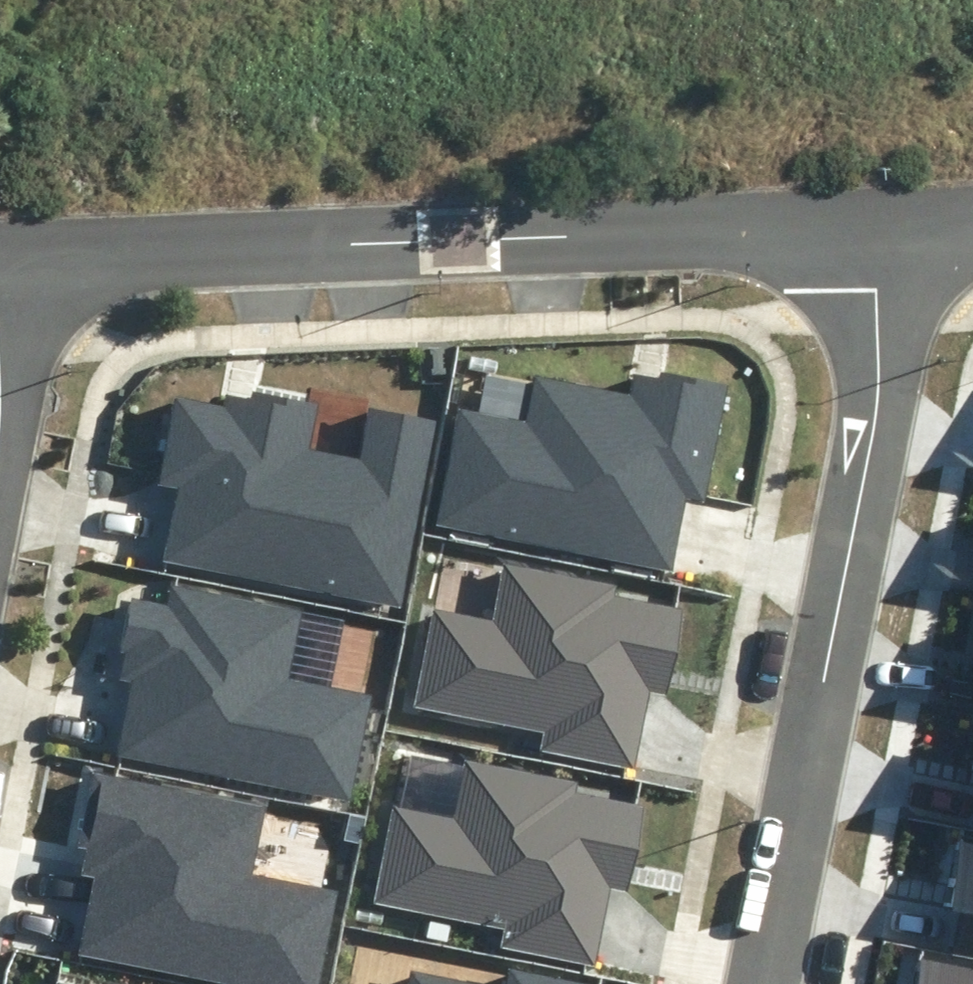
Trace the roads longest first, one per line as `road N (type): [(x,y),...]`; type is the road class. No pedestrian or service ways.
road 1 (residential): [(0,265),(874,223)]
road 2 (residential): [(767,983),(875,416),(874,223)]

